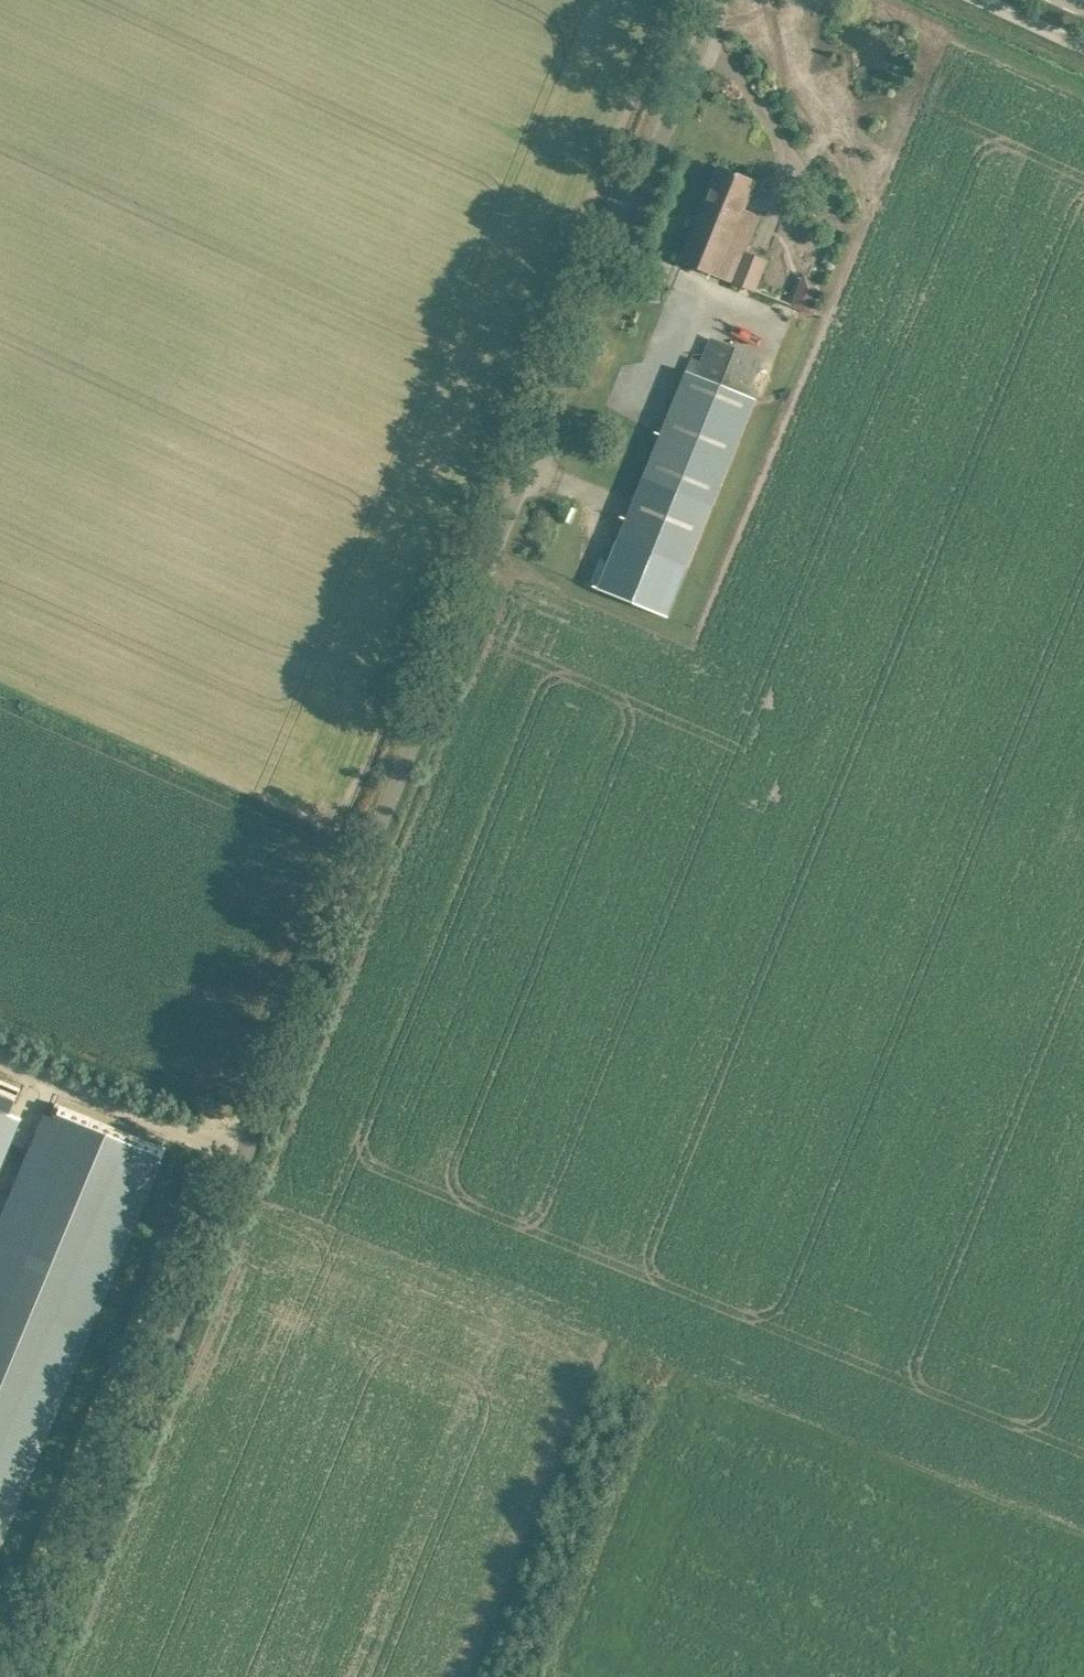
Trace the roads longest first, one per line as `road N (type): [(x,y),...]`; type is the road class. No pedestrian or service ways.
road 1 (unclassified): [(32,1676),(723,0)]
road 2 (unclassified): [(970,0),(1083,52)]

